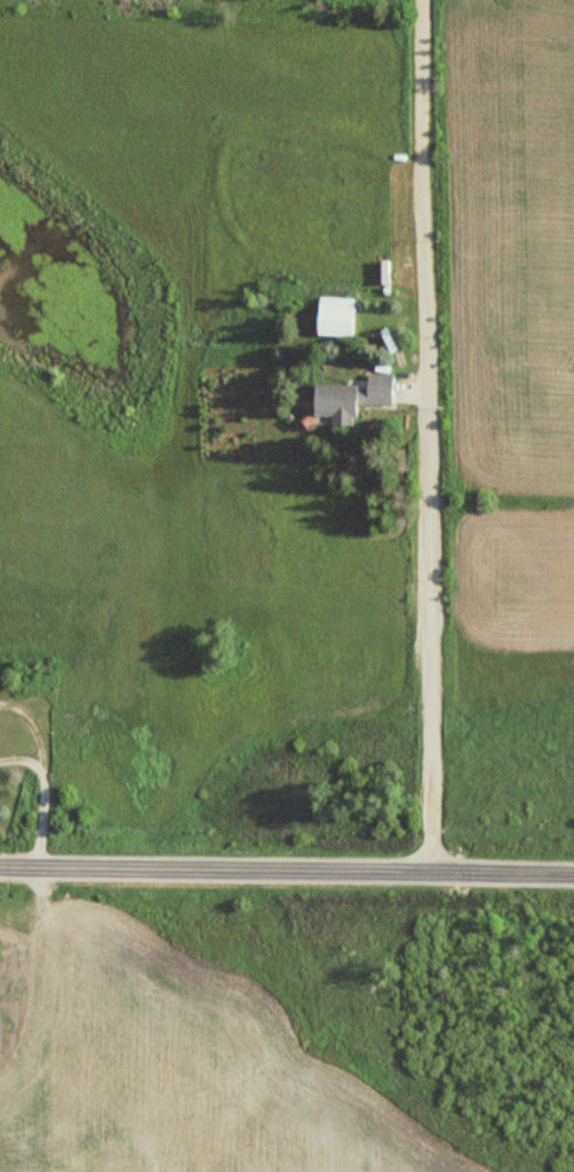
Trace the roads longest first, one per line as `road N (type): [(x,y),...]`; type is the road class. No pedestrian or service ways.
road 1 (residential): [(435,869),(424,0)]
road 2 (tertiary): [(573,871),(0,867)]

